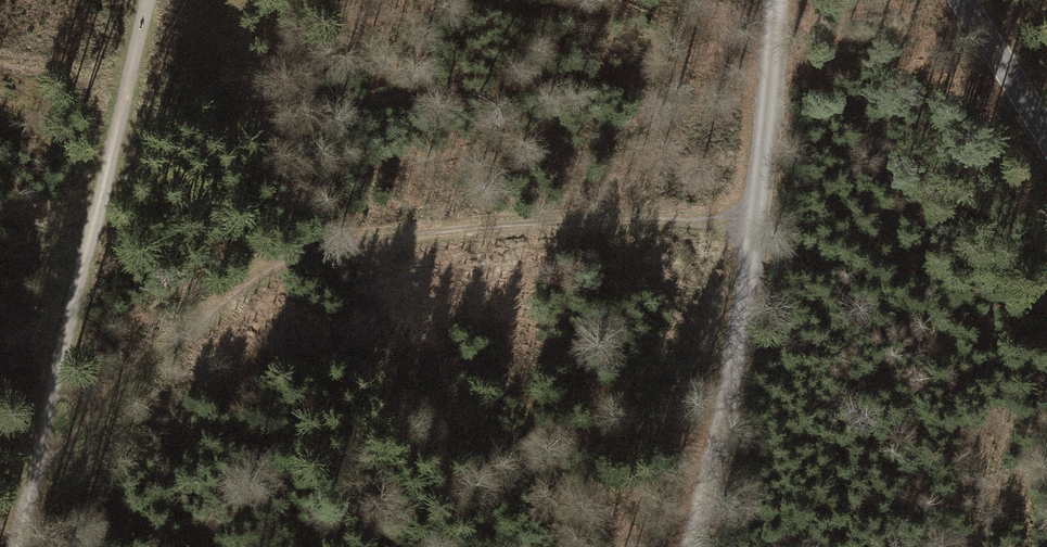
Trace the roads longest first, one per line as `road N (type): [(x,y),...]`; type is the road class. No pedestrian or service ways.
road 1 (track): [(36,472),(168,343),(294,247),(713,215),(753,244)]
road 2 (track): [(18,546),(147,0)]
road 3 (track): [(772,0),(753,244),(697,546)]
road 4 (tertiary): [(1046,134),(963,0)]

